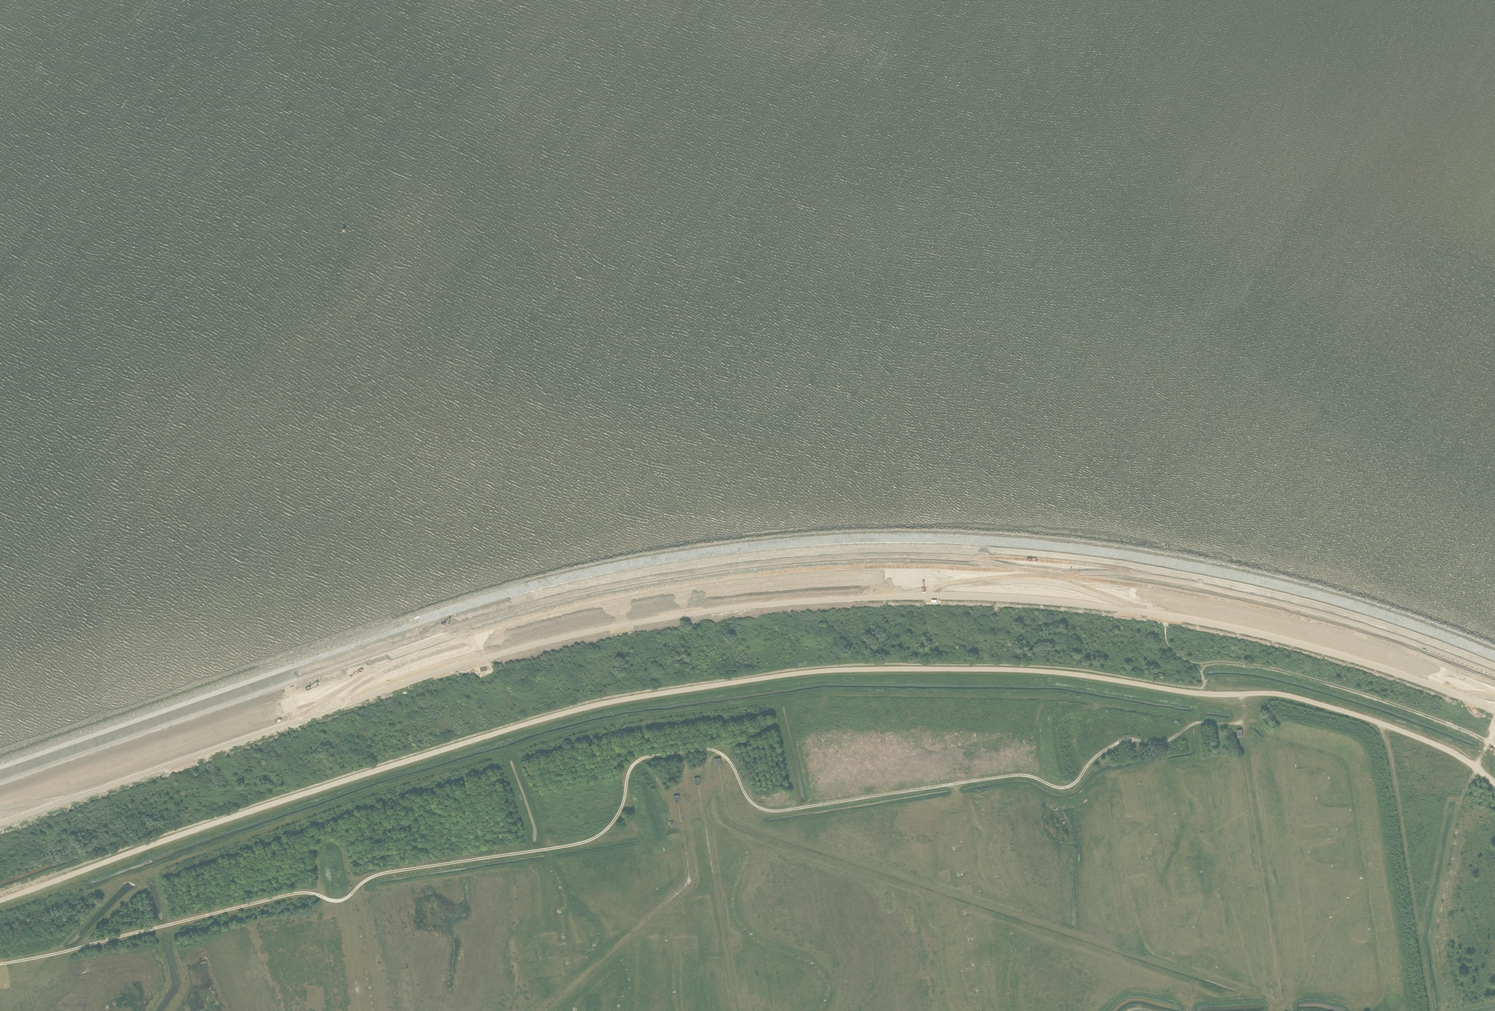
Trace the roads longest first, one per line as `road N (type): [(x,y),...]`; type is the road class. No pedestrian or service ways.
road 1 (track): [(0,897),(586,707),(803,672),(1034,670),(1194,693),(1273,693),(1437,746),(1494,783)]
road 2 (track): [(998,558),(882,538),(621,567),(457,609),(0,765)]
road 3 (track): [(1494,655),(1333,600),(1187,566),(1054,574)]

